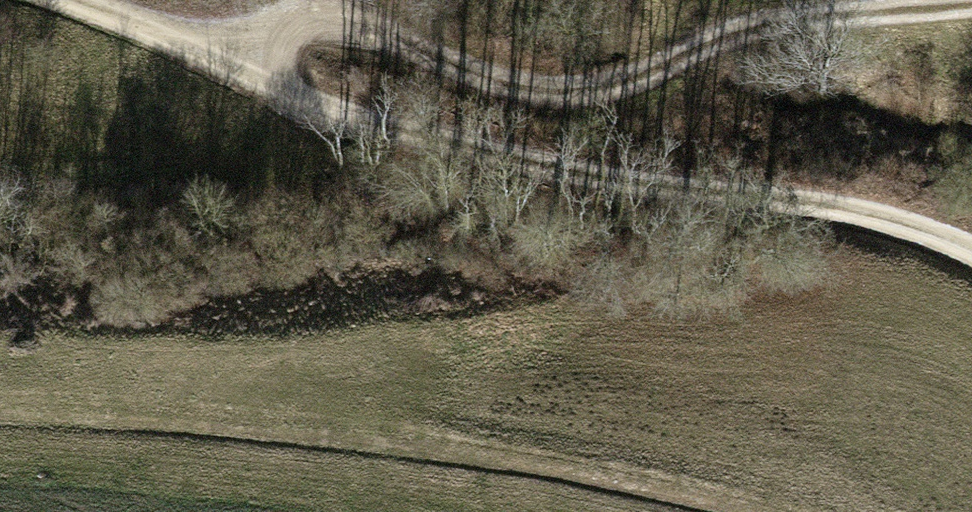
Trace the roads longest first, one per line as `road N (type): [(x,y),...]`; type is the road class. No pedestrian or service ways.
road 1 (track): [(66,0),(428,132),(636,183),(870,208),(971,244)]
road 2 (track): [(971,3),(760,16),(689,38),(640,98),(280,19),(227,56)]

